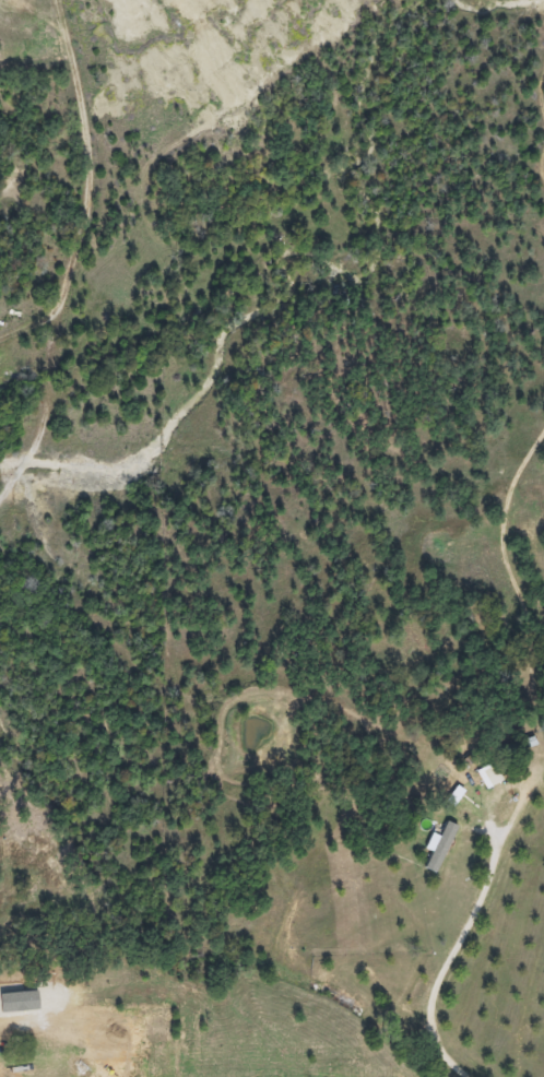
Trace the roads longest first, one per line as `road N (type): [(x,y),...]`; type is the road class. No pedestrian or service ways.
road 1 (track): [(21,0),(62,39),(82,164),(32,441),(0,493)]

